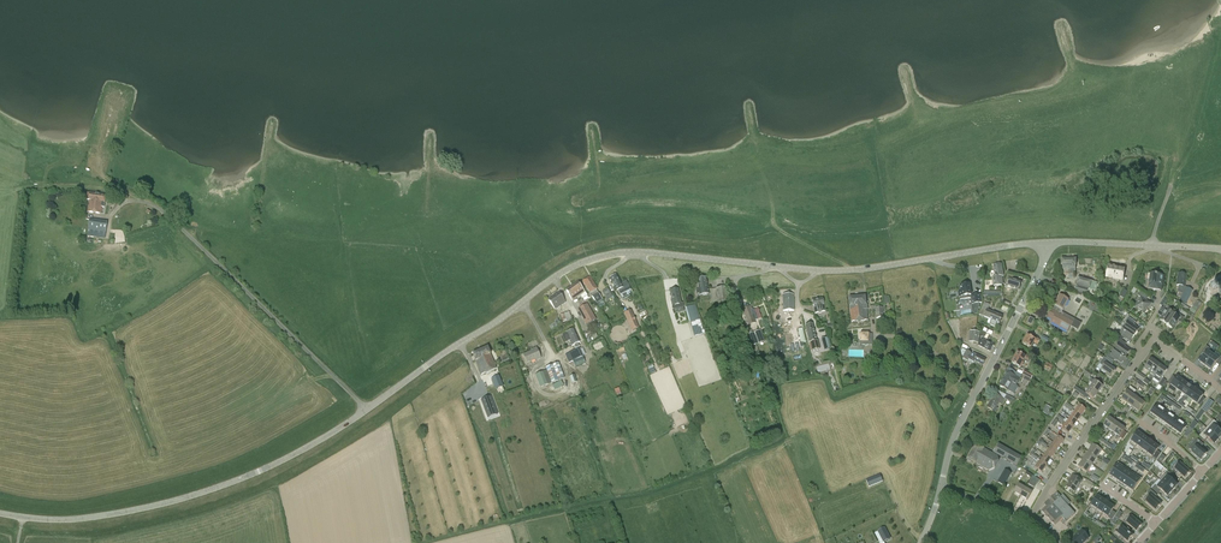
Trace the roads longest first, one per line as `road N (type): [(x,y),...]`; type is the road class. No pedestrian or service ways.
road 1 (unclassified): [(1051,243),(822,272),(613,253),(580,263),(275,465),(101,518),(0,513)]
road 2 (unclassified): [(941,492),(958,435),(1051,243)]
road 3 (residential): [(1030,517),(1144,352)]
road 4 (track): [(1210,23),(1215,45),(1171,188)]
road 5 (unclassified): [(1051,243),(1217,250)]

